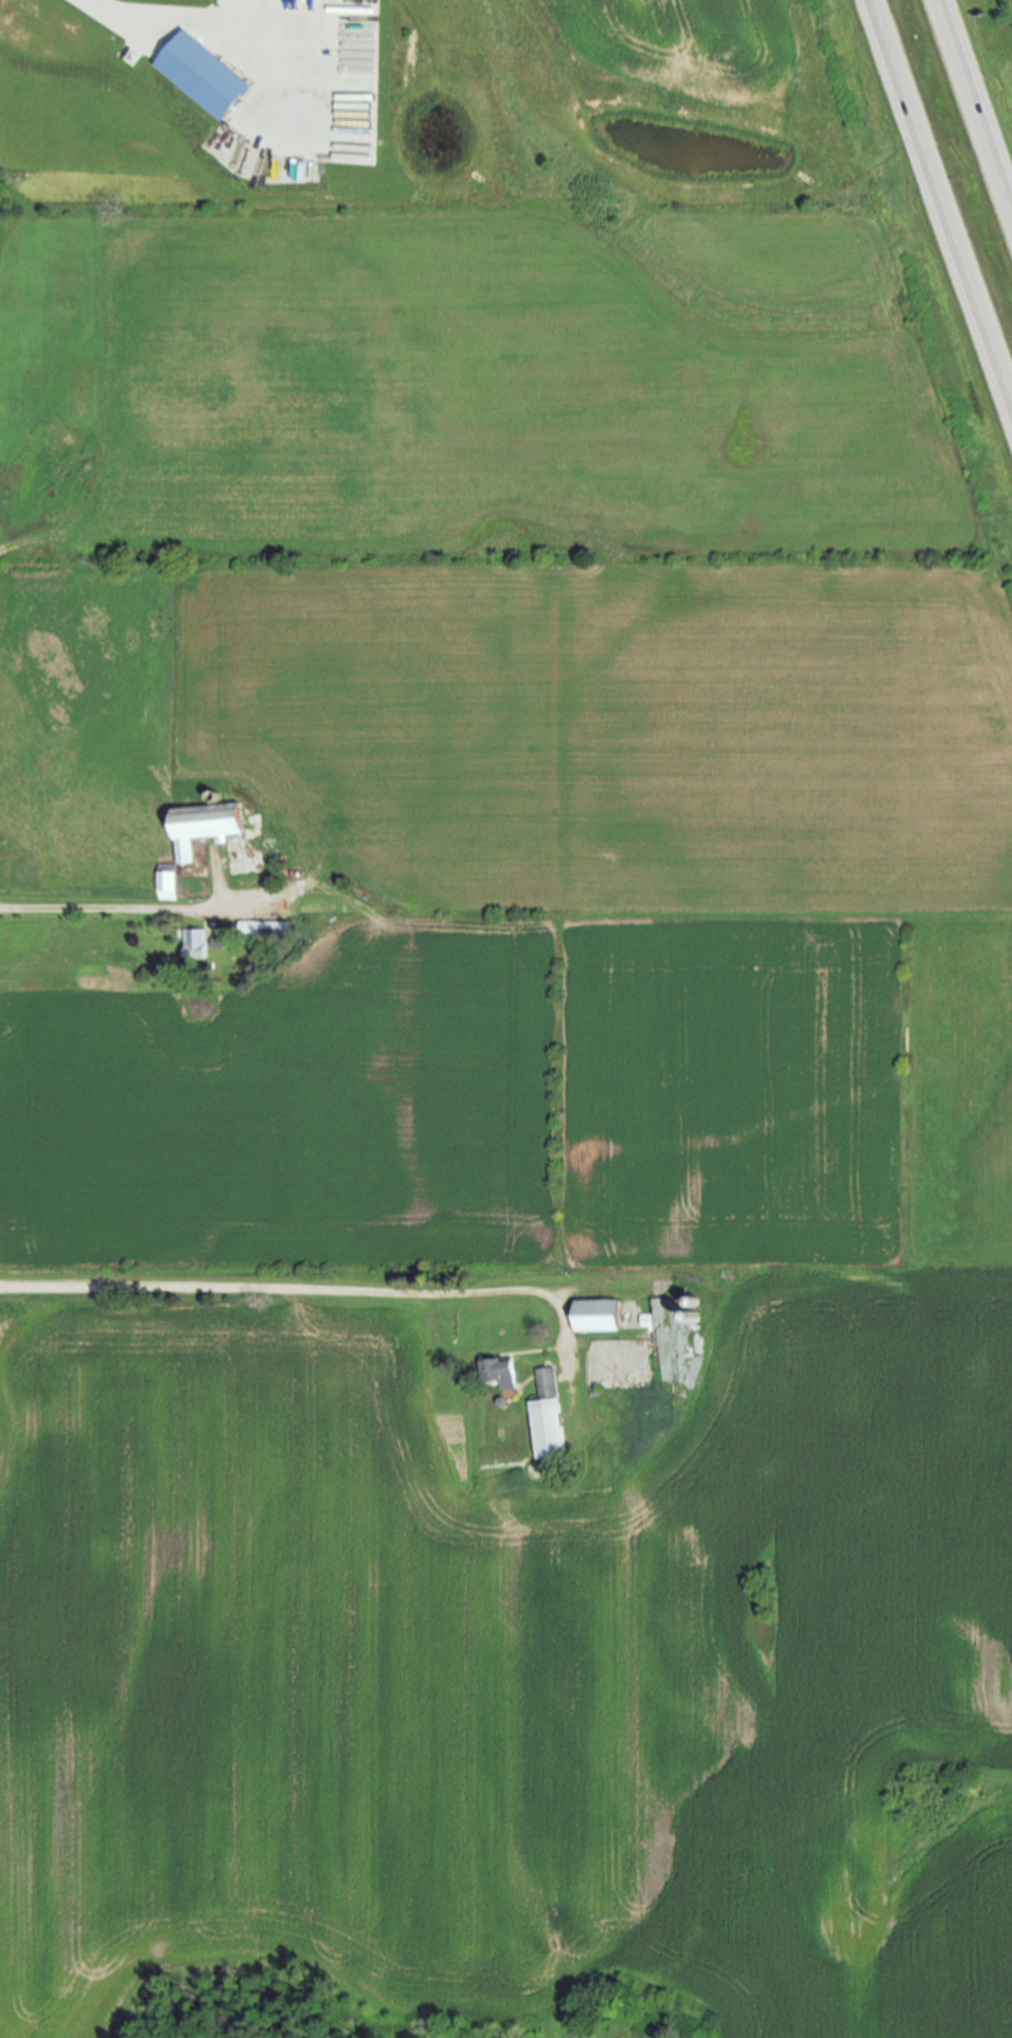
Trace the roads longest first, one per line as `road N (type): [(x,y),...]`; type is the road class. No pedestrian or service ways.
road 1 (motorway): [(878,0),(1011,385)]
road 2 (motorway): [(1011,199),(944,0)]

